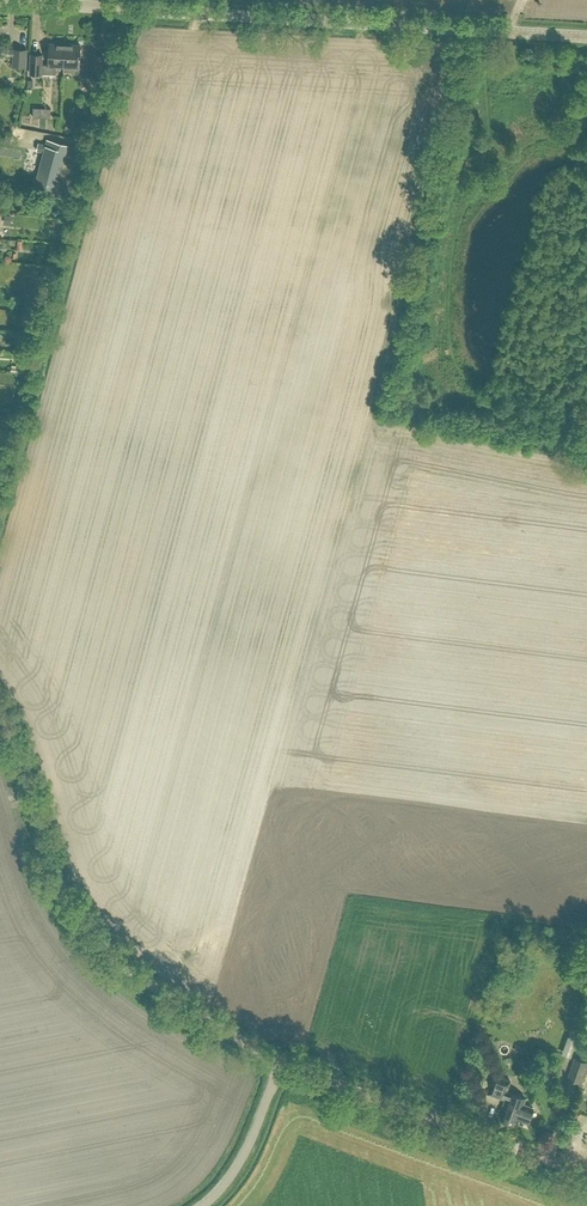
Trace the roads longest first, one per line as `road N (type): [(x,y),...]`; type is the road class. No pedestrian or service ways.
road 1 (tertiary): [(586,36),(8,0)]
road 2 (tertiary): [(283,1064),(147,981),(89,932),(52,871),(0,714)]
road 3 (tertiary): [(586,1176),(283,1064)]
road 4 (unclassified): [(205,1205),(246,1153),(283,1064)]

